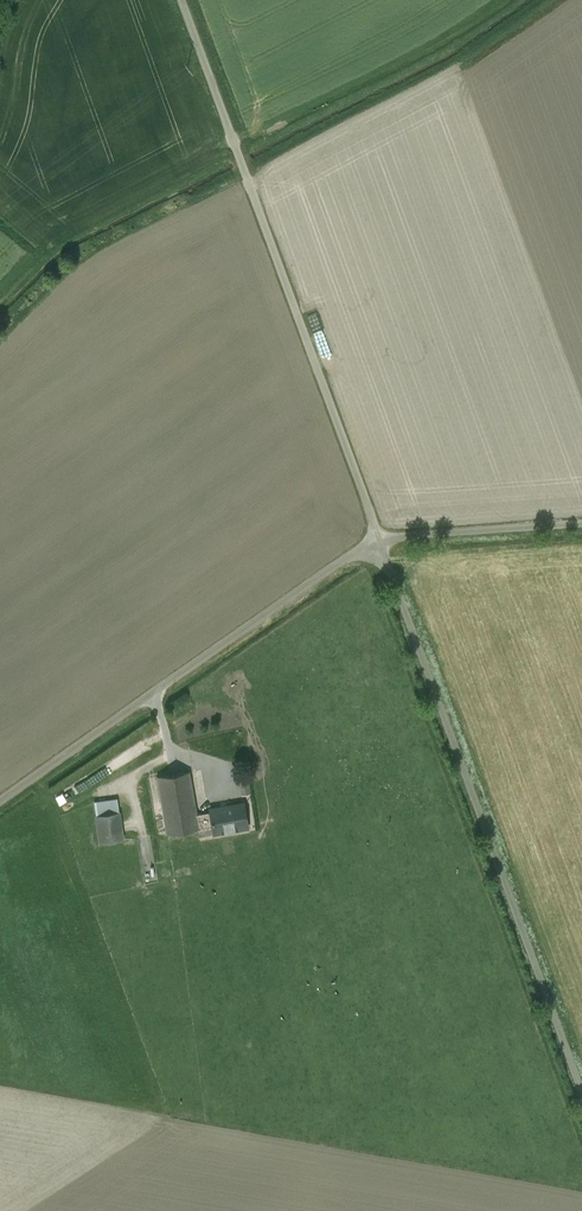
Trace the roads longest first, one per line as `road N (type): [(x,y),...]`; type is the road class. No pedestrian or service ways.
road 1 (unclassified): [(379,540),(581,1091)]
road 2 (unclassified): [(182,0),(379,540)]
road 3 (unclassified): [(379,540),(0,802)]
road 4 (unclassified): [(581,525),(379,540)]

